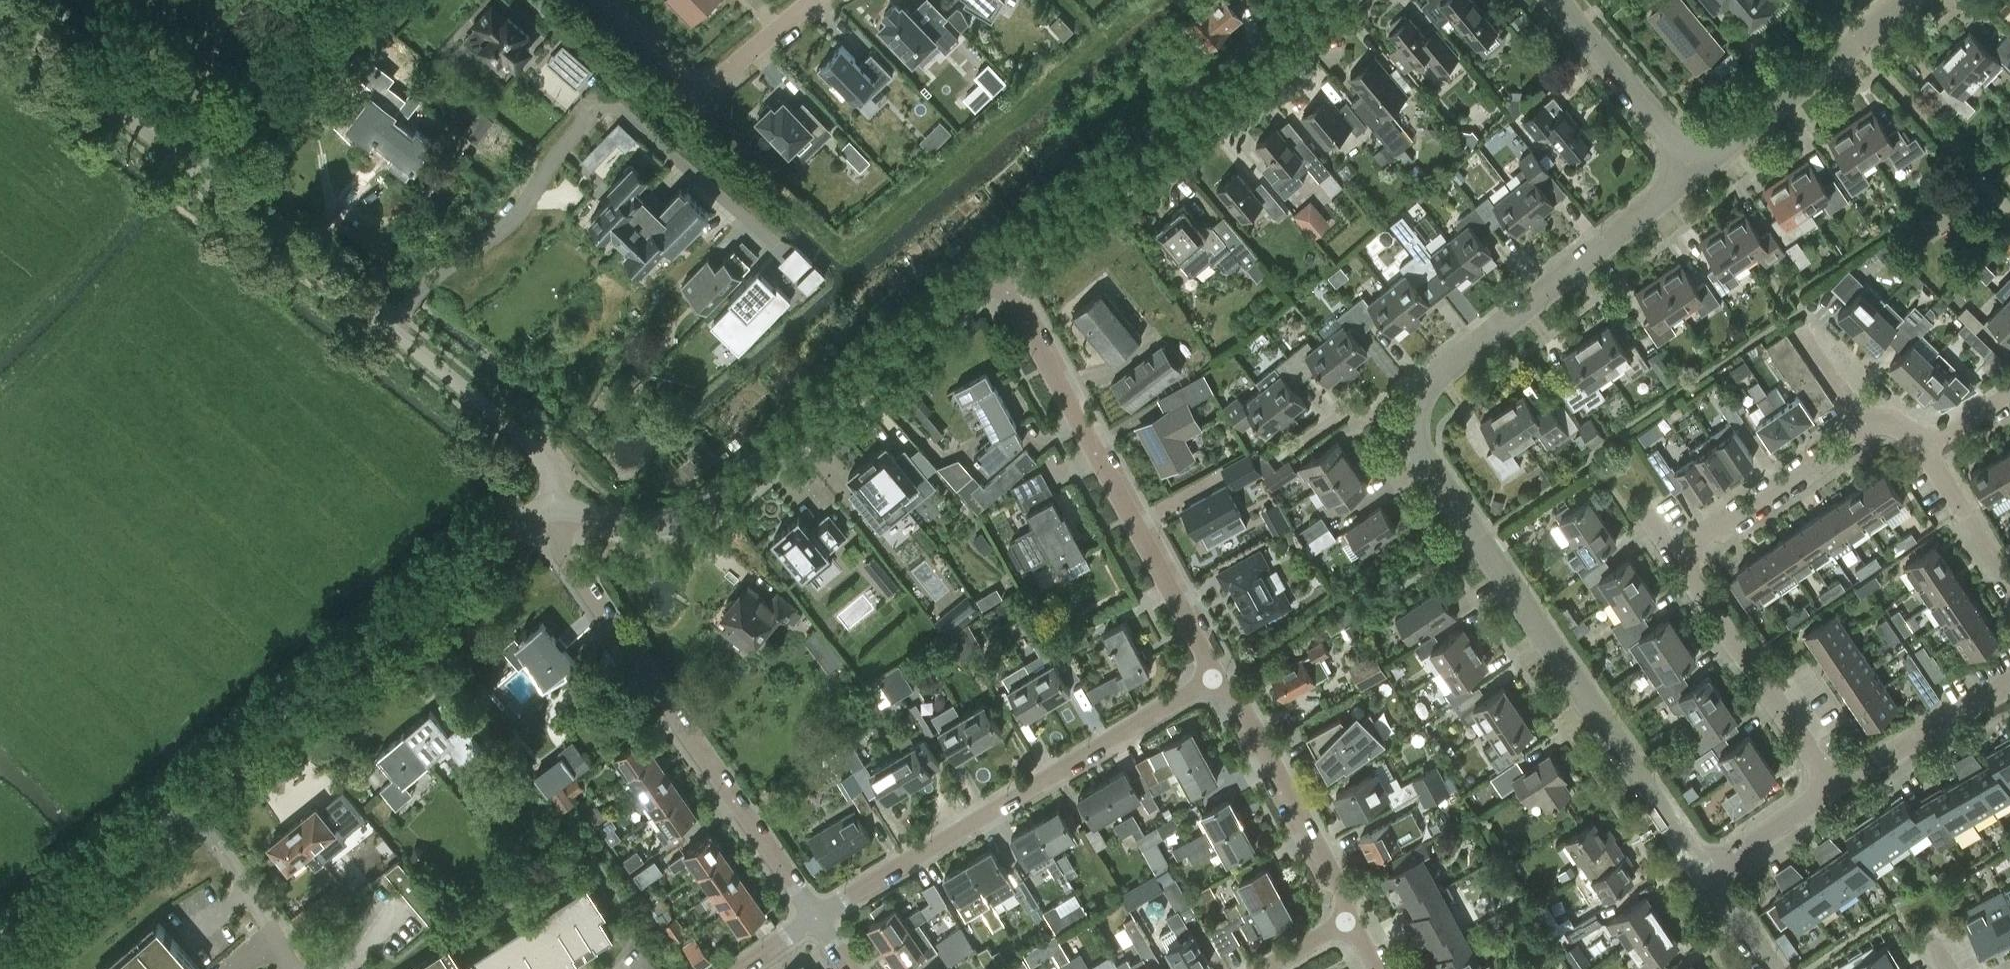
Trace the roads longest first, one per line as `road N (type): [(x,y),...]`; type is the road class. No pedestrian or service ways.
road 1 (residential): [(1703,864),(1415,441),(1412,419),(1435,379),(1698,170)]
road 2 (residential): [(0,22),(541,449),(555,504)]
road 3 (residential): [(555,504),(639,526),(709,507),(995,265)]
road 4 (residential): [(818,915),(562,551),(555,504)]
road 5 (residential): [(181,810),(514,525),(555,504)]
road 6 (residential): [(1217,678),(995,265)]
road 7 (residential): [(818,915),(1217,678)]
road 8 (residential): [(995,265),(1315,0)]
road 9 (residential): [(1835,783),(1678,551)]
road 10 (residential): [(1350,922),(1217,678)]
road 11 (residential): [(1698,170),(1909,0)]
road 12 (residential): [(814,0),(711,82),(693,79),(605,0)]
road 13 (residential): [(0,961),(181,810)]
road 14 (residential): [(1678,551),(1862,428)]
road 15 (residential): [(1698,170),(1559,0)]
road 16 (residential): [(1835,783),(2009,688)]
road 17 (residential): [(2009,592),(1925,448)]
road 18 (residential): [(1703,864),(1835,783)]
road 19 (residential): [(290,968),(276,929),(217,854)]
road 20 (residential): [(1775,968),(1703,864)]

